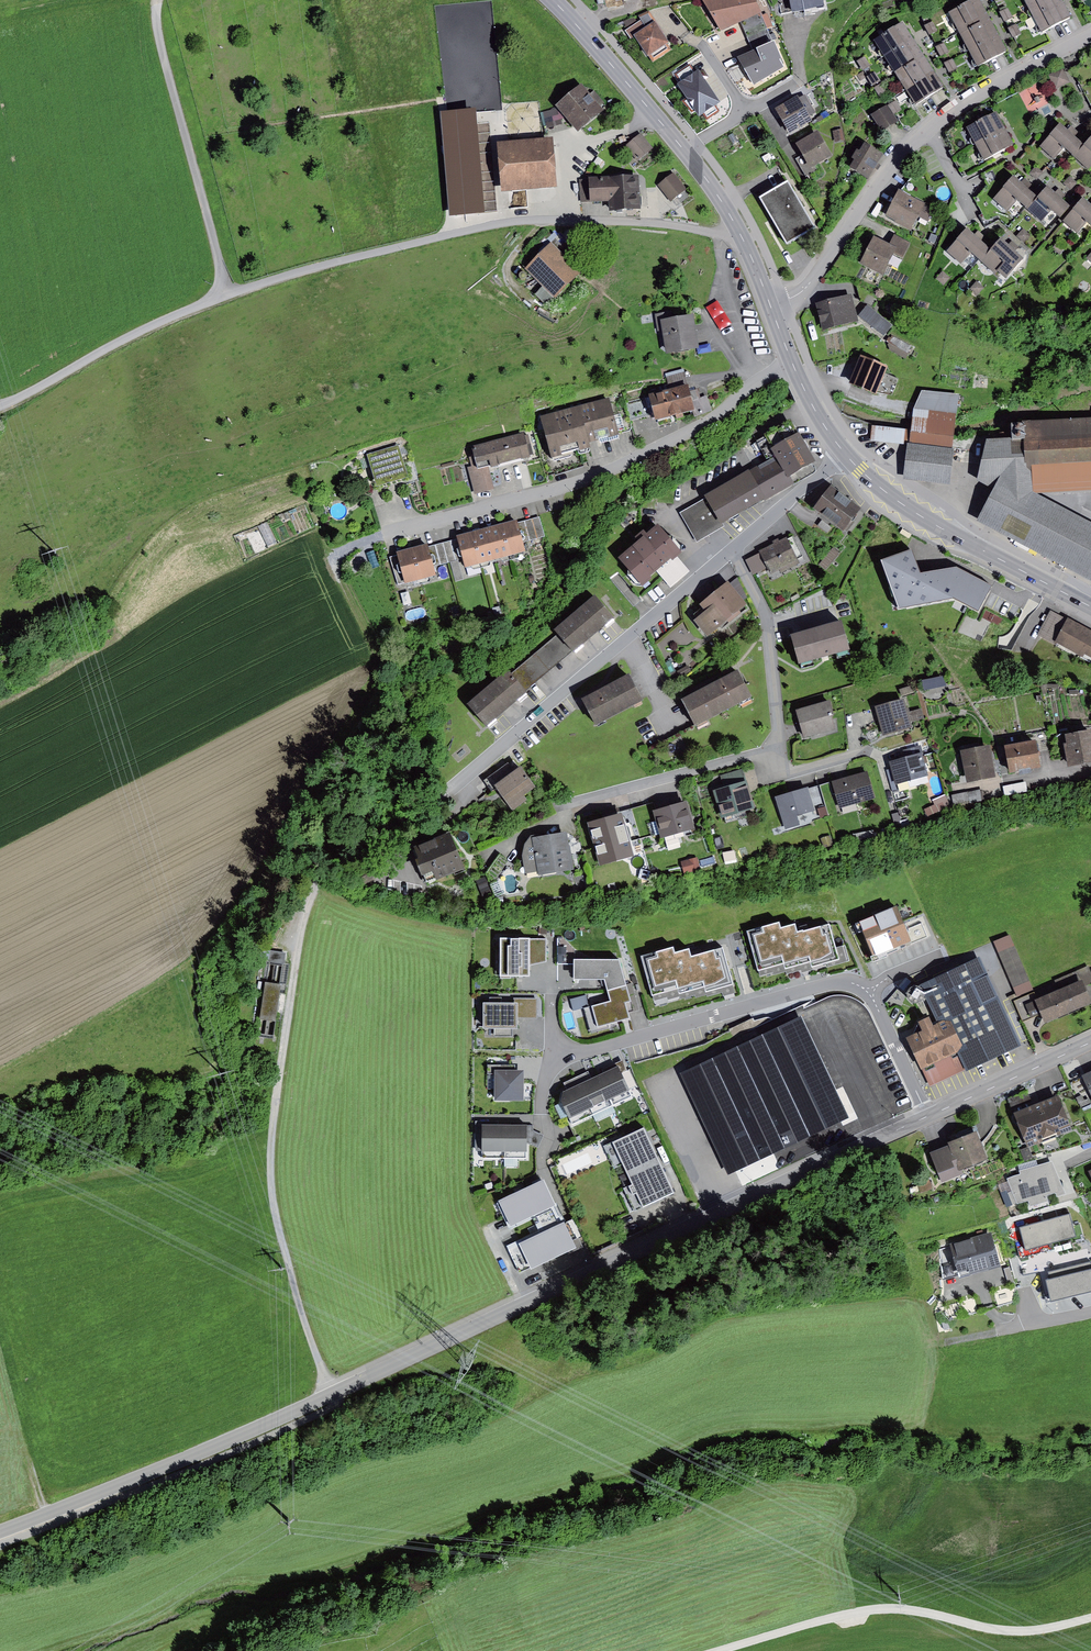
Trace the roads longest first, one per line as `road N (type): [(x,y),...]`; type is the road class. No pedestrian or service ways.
road 1 (tertiary): [(0,1532),(330,1395),(928,1116)]
road 2 (track): [(330,1395),(293,1287),(270,1156),(293,971),(306,906),(354,853),(447,790)]
road 3 (unclassified): [(222,296),(528,220),(740,234)]
road 4 (residential): [(730,550),(765,620),(778,734),(773,754),(565,808),(499,846),(487,864)]
road 5 (track): [(203,953),(278,846),(377,668),(337,555),(375,538)]
road 6 (residential): [(928,1116),(870,994),(848,984),(553,1060)]
road 7 (residential): [(792,364),(675,442),(549,491),(375,538)]
road 8 (residential): [(771,307),(806,287),(883,178),(928,131),(1090,36)]
road 9 (track): [(720,1650),(859,1610),(916,1610),(1024,1630),(1090,1618)]
road 10 (residential): [(447,790),(730,550)]
road 11 (unclassified): [(222,296),(161,47),(158,0)]
road 12 (secondary): [(740,234),(684,150),(552,0)]
road 13 (secondary): [(1090,607),(921,516),(848,459)]
road 14 (unclassified): [(0,405),(222,296)]
road 15 (tertiary): [(928,1116),(1090,1041)]
road 16 (residential): [(730,550),(848,459)]

